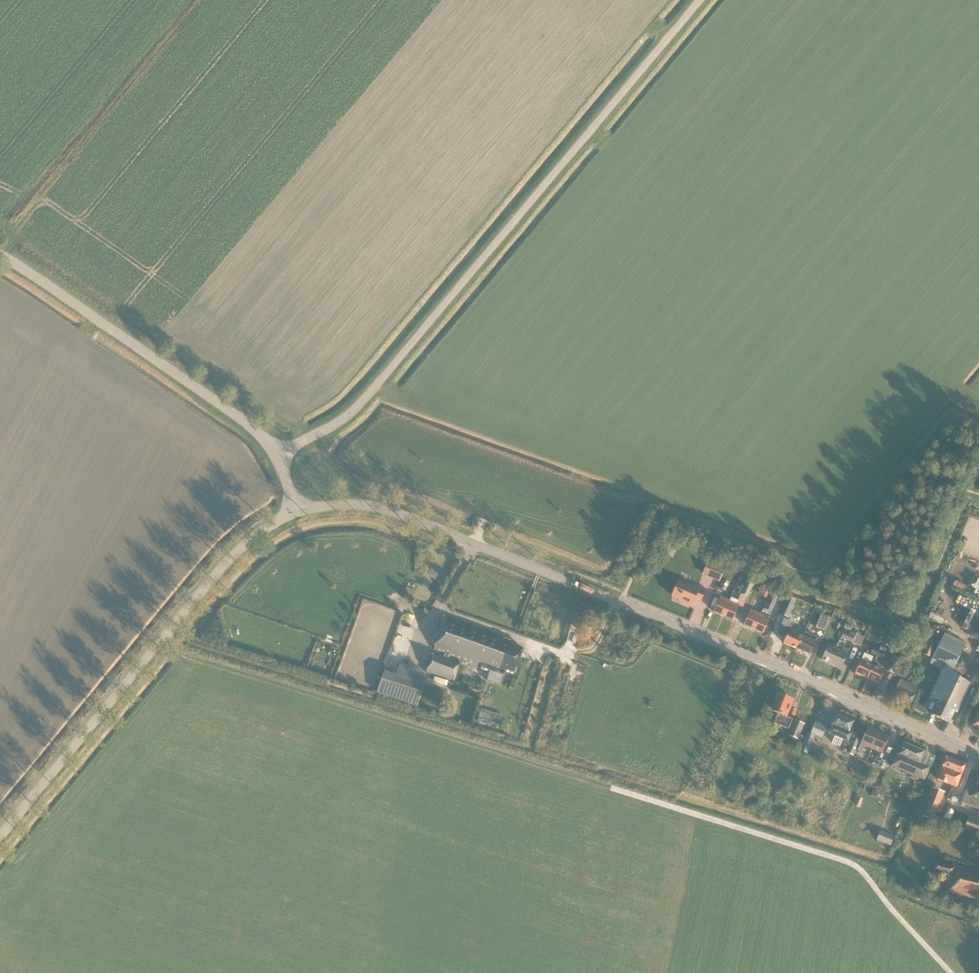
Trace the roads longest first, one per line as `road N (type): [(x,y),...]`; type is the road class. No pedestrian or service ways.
road 1 (tertiary): [(978,753),(395,512),(349,504),(296,512)]
road 2 (unclassified): [(700,0),(372,389),(334,425),(276,452)]
road 3 (tertiary): [(0,837),(217,572),(255,535),(296,512)]
road 4 (tertiary): [(276,452),(239,417),(0,256)]

